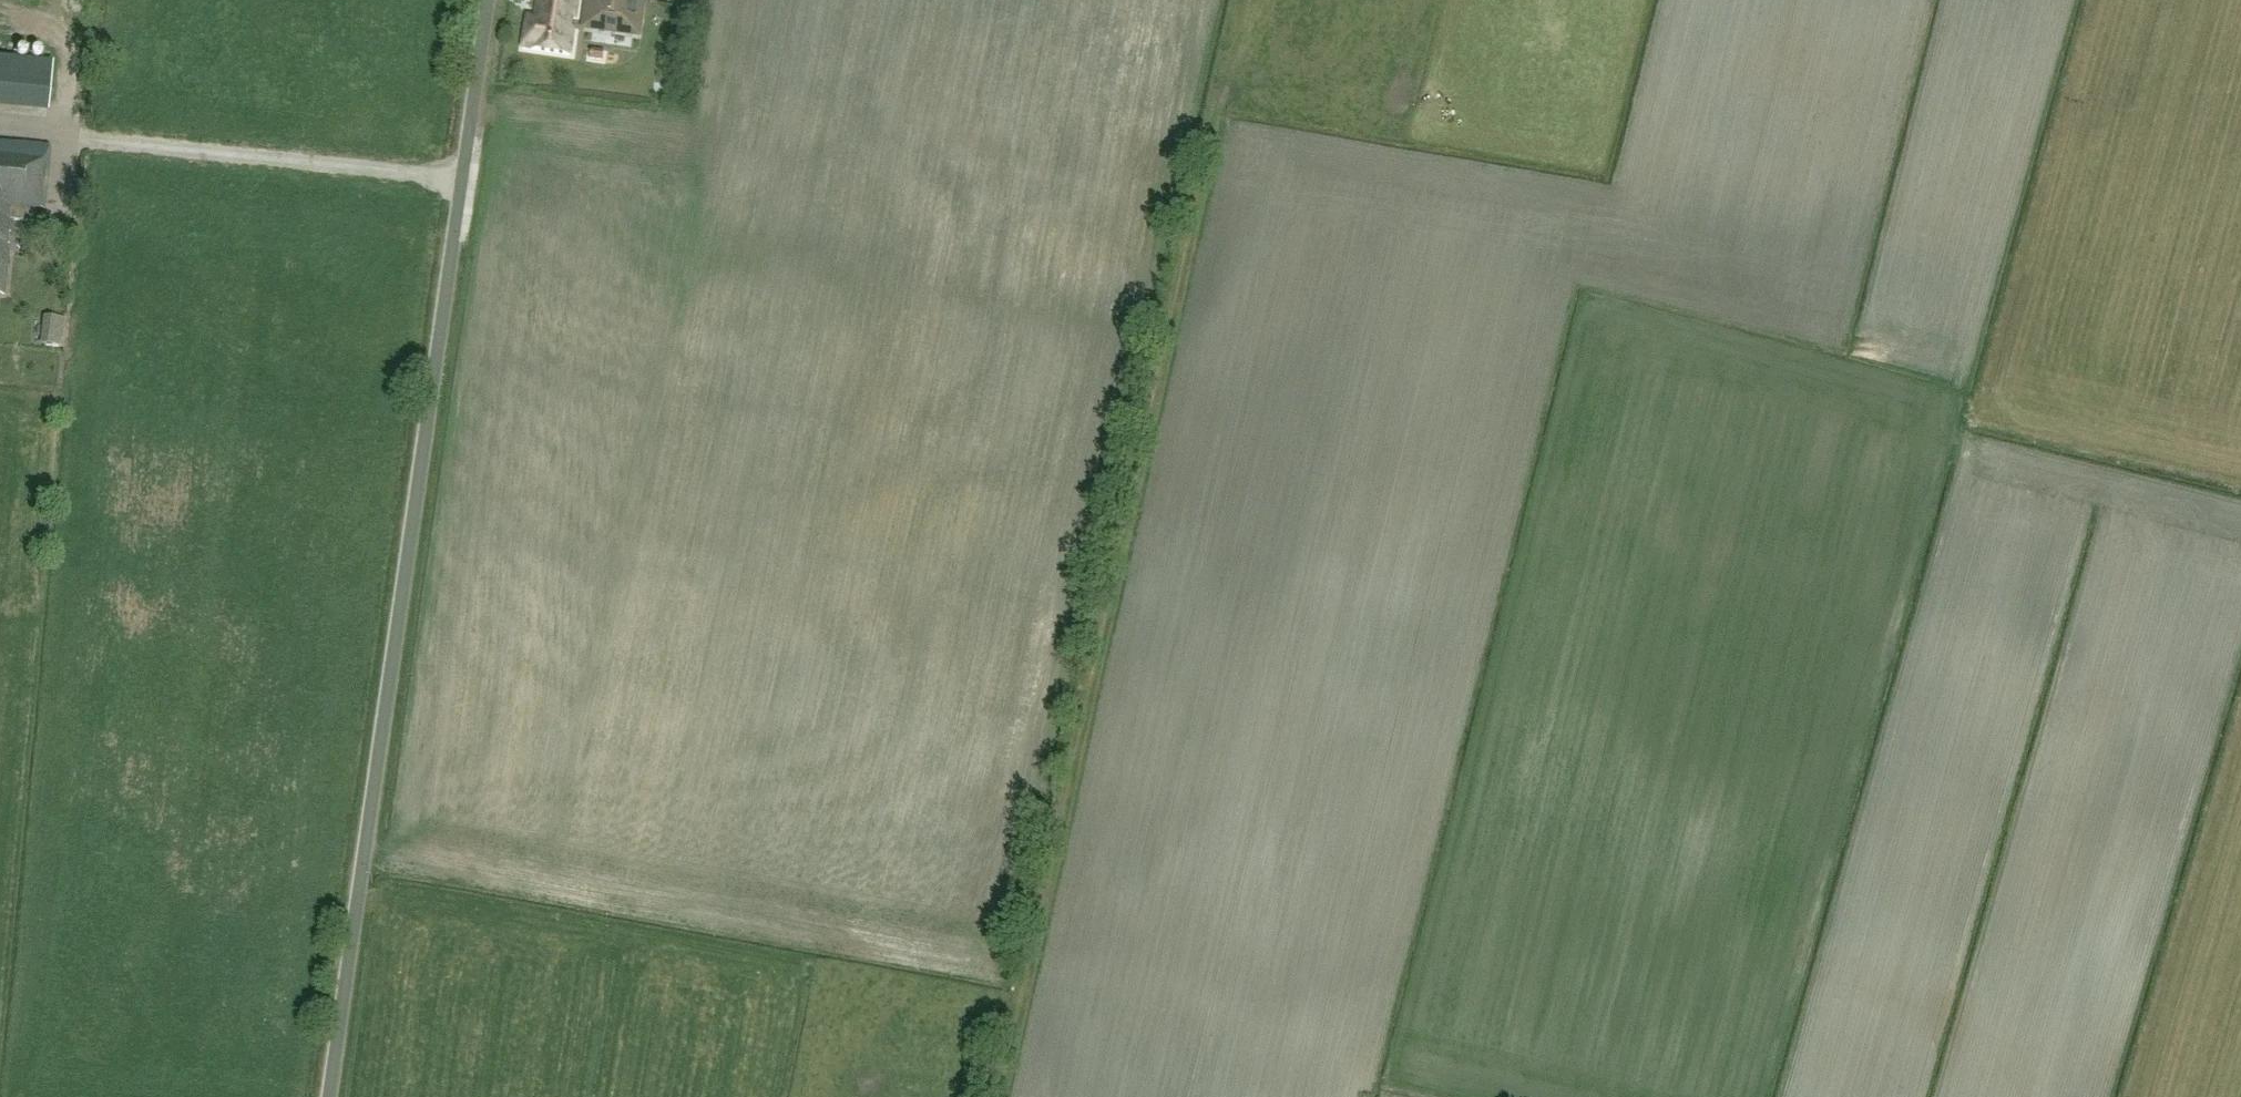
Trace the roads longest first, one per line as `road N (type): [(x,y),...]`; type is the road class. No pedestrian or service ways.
road 1 (unclassified): [(328,1096),(487,0)]

